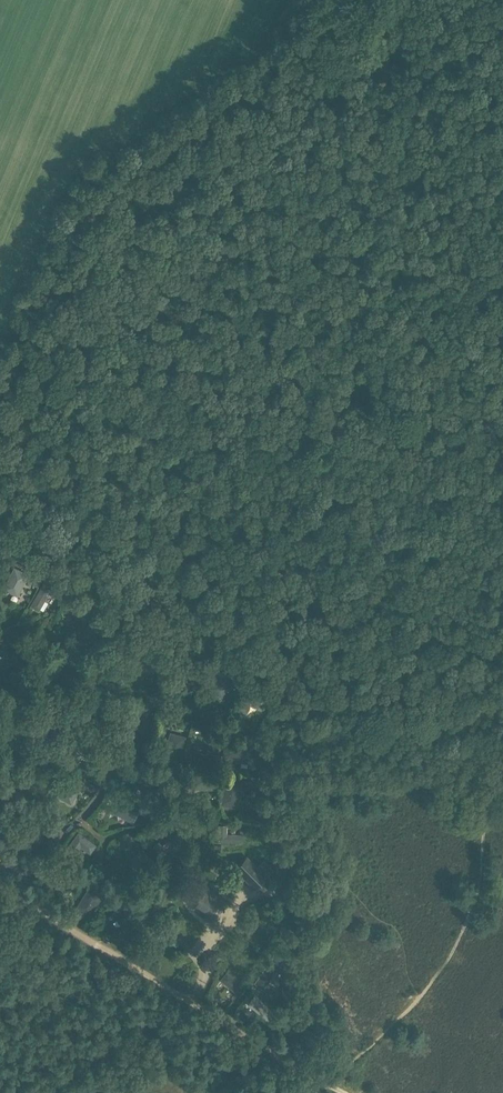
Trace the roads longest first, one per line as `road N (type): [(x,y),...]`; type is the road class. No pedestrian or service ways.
road 1 (track): [(281,1055),(283,893),(268,821),(277,774),(272,746),(305,662),(303,620),(359,336),(357,239),(393,0)]
road 2 (track): [(325,1085),(0,888)]
road 3 (track): [(325,1085),(418,1001),(451,954),(478,891),(484,835),(502,789)]

